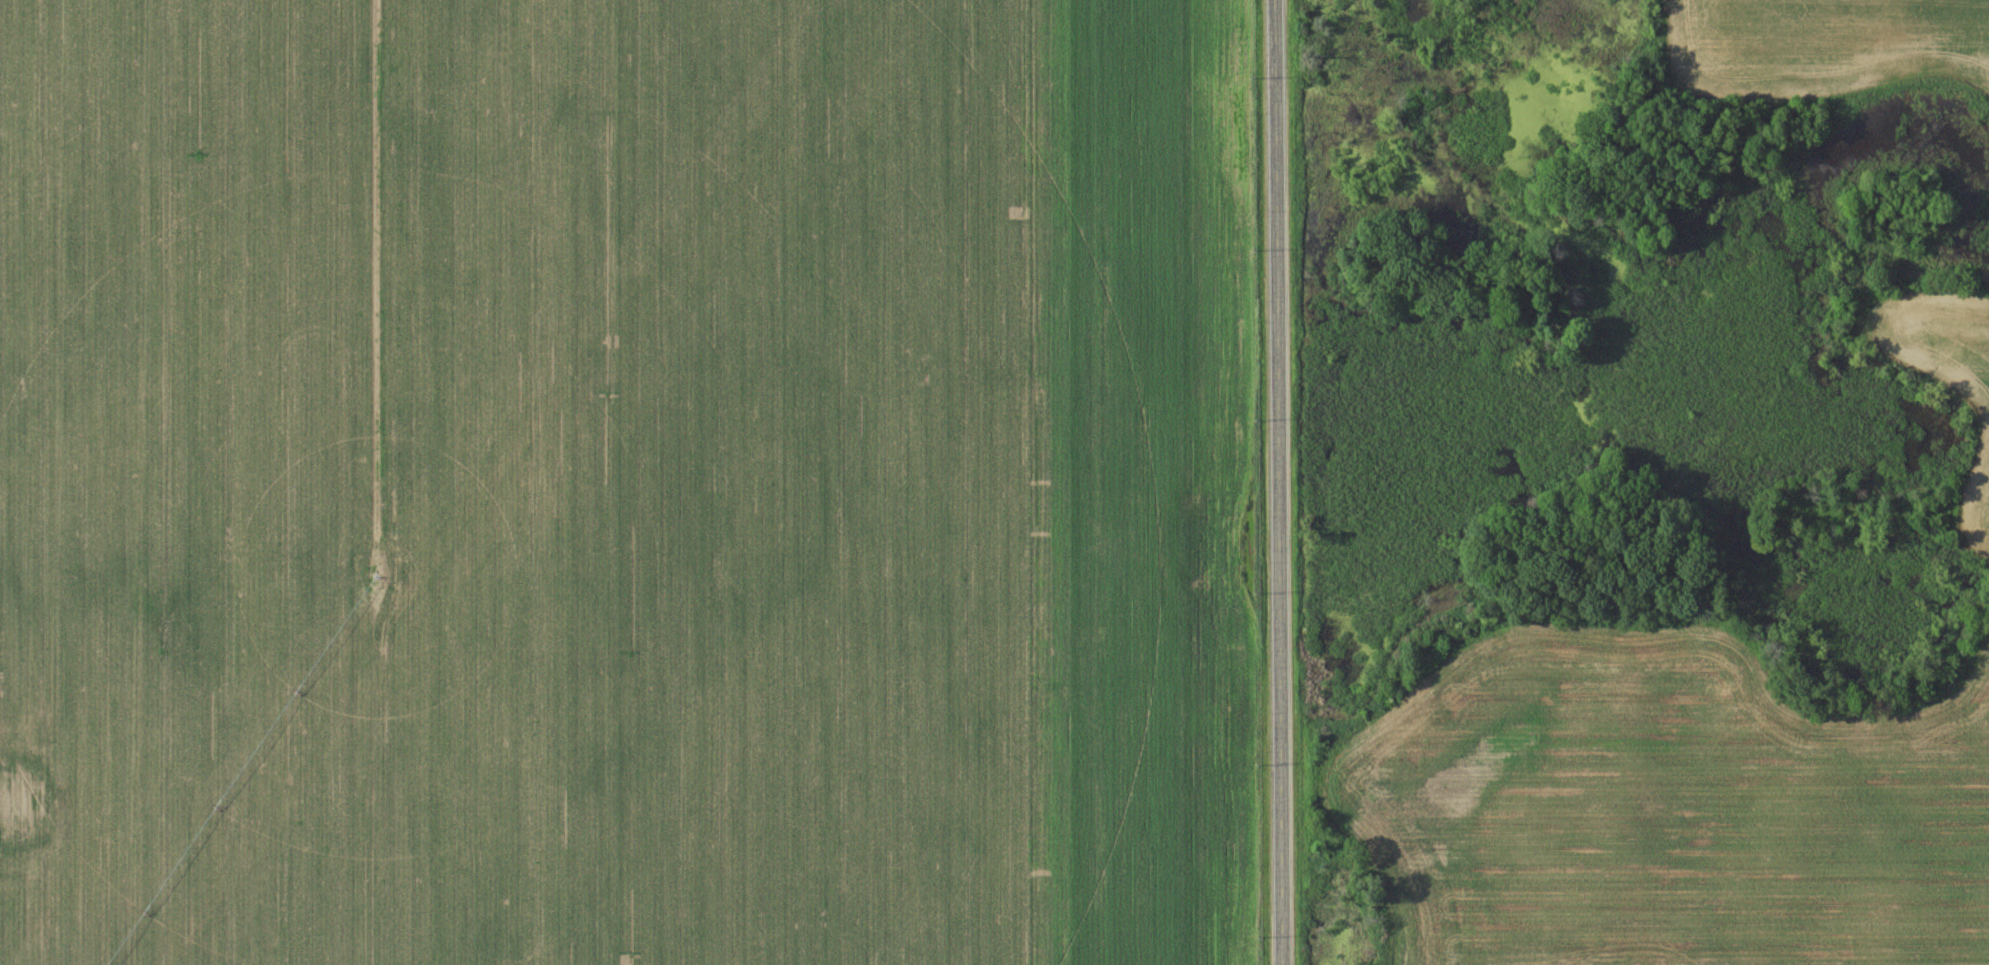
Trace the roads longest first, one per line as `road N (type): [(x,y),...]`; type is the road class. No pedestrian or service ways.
road 1 (residential): [(1285,964),(1278,0)]

